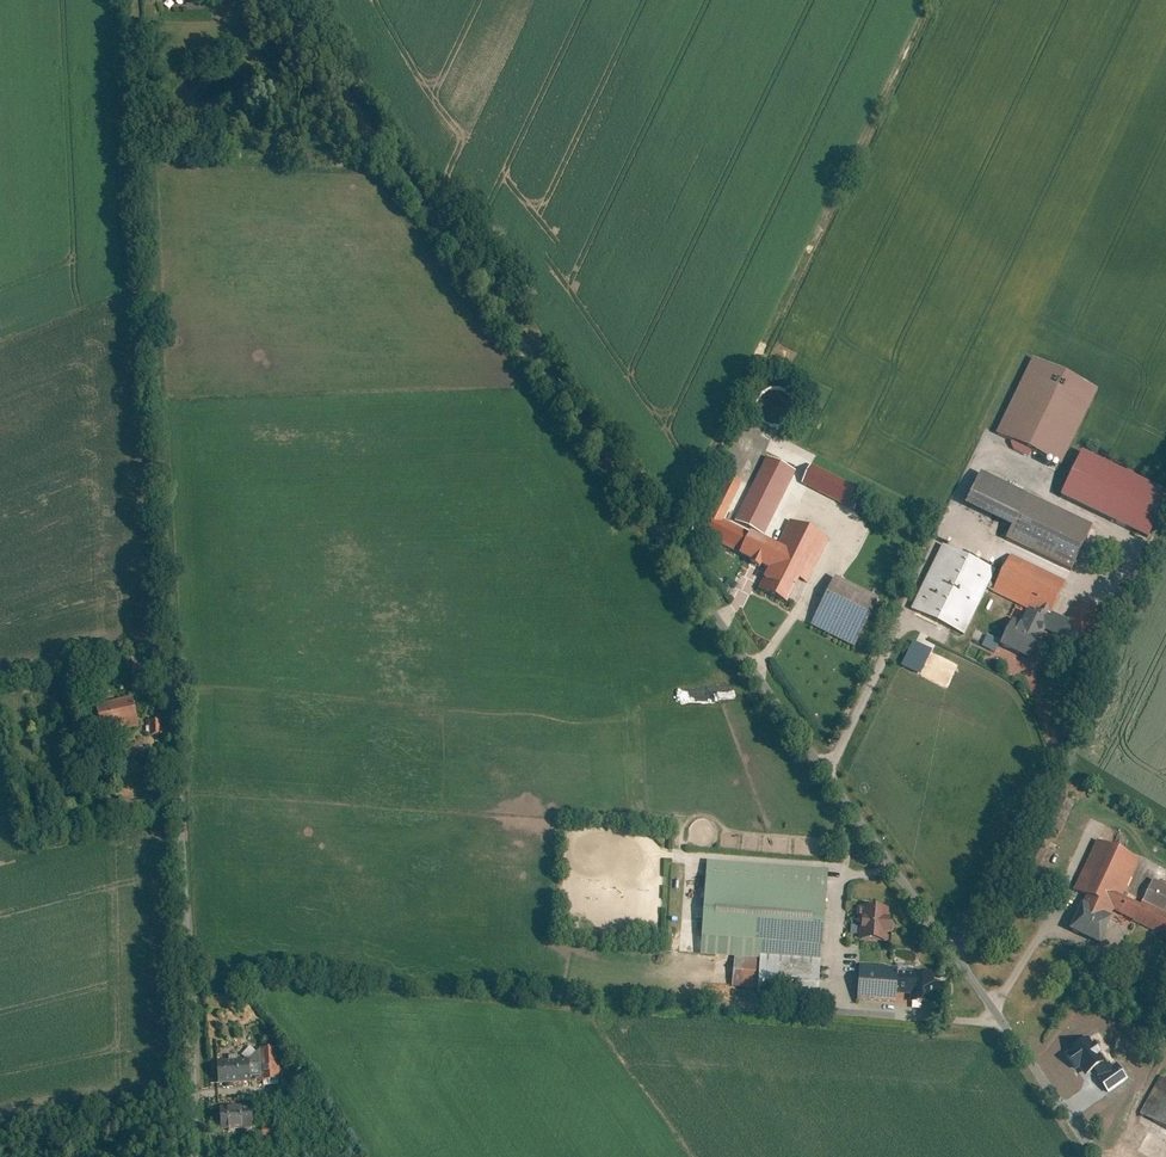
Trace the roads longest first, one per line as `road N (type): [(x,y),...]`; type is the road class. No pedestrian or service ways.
road 1 (unclassified): [(1092,1156),(282,0)]
road 2 (track): [(136,0),(189,1074)]

